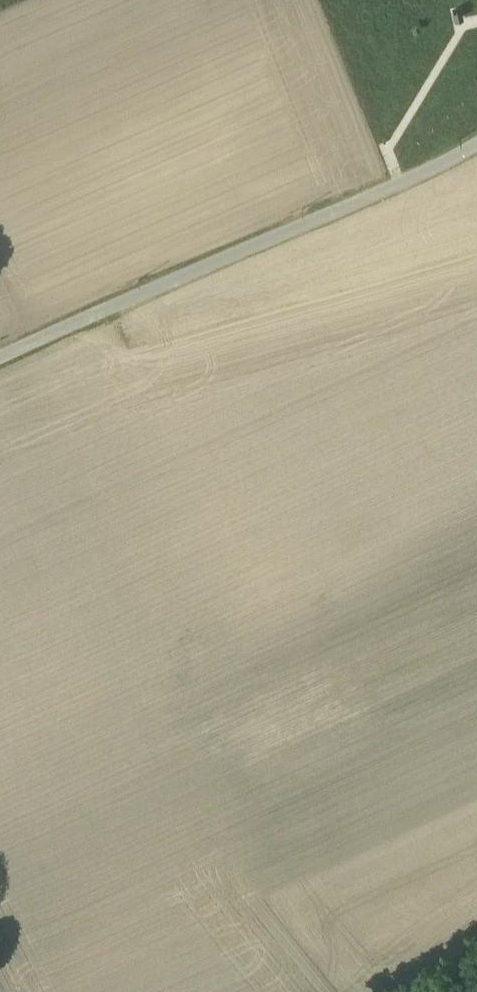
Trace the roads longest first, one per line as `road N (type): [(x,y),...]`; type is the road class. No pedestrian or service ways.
road 1 (unclassified): [(476,144),(0,359)]

